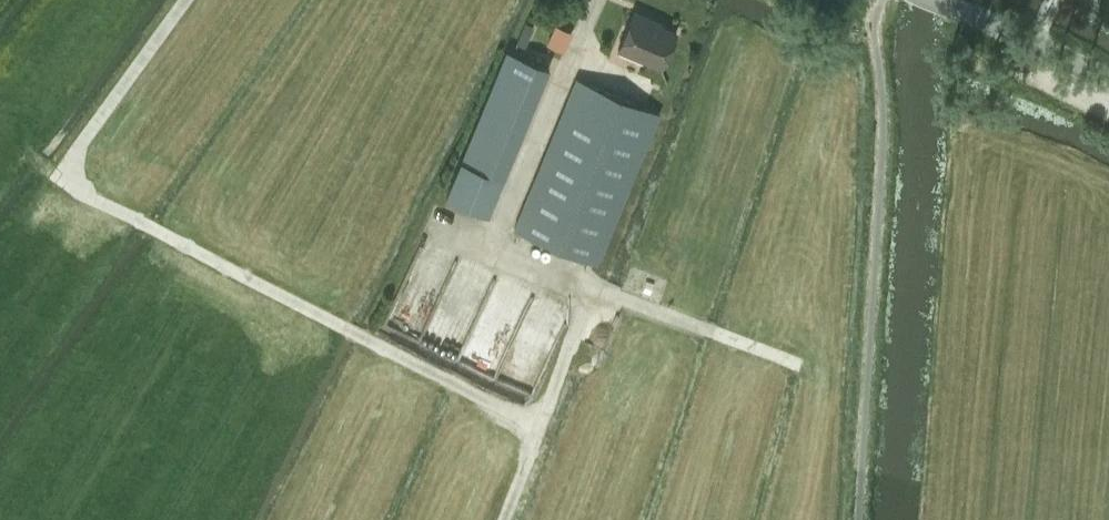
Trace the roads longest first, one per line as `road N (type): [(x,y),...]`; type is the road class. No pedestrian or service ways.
road 1 (track): [(138,215),(538,429)]
road 2 (track): [(499,239),(603,282),(503,519)]
road 3 (track): [(790,359),(603,282)]
road 4 (unclassified): [(1108,86),(934,0)]

